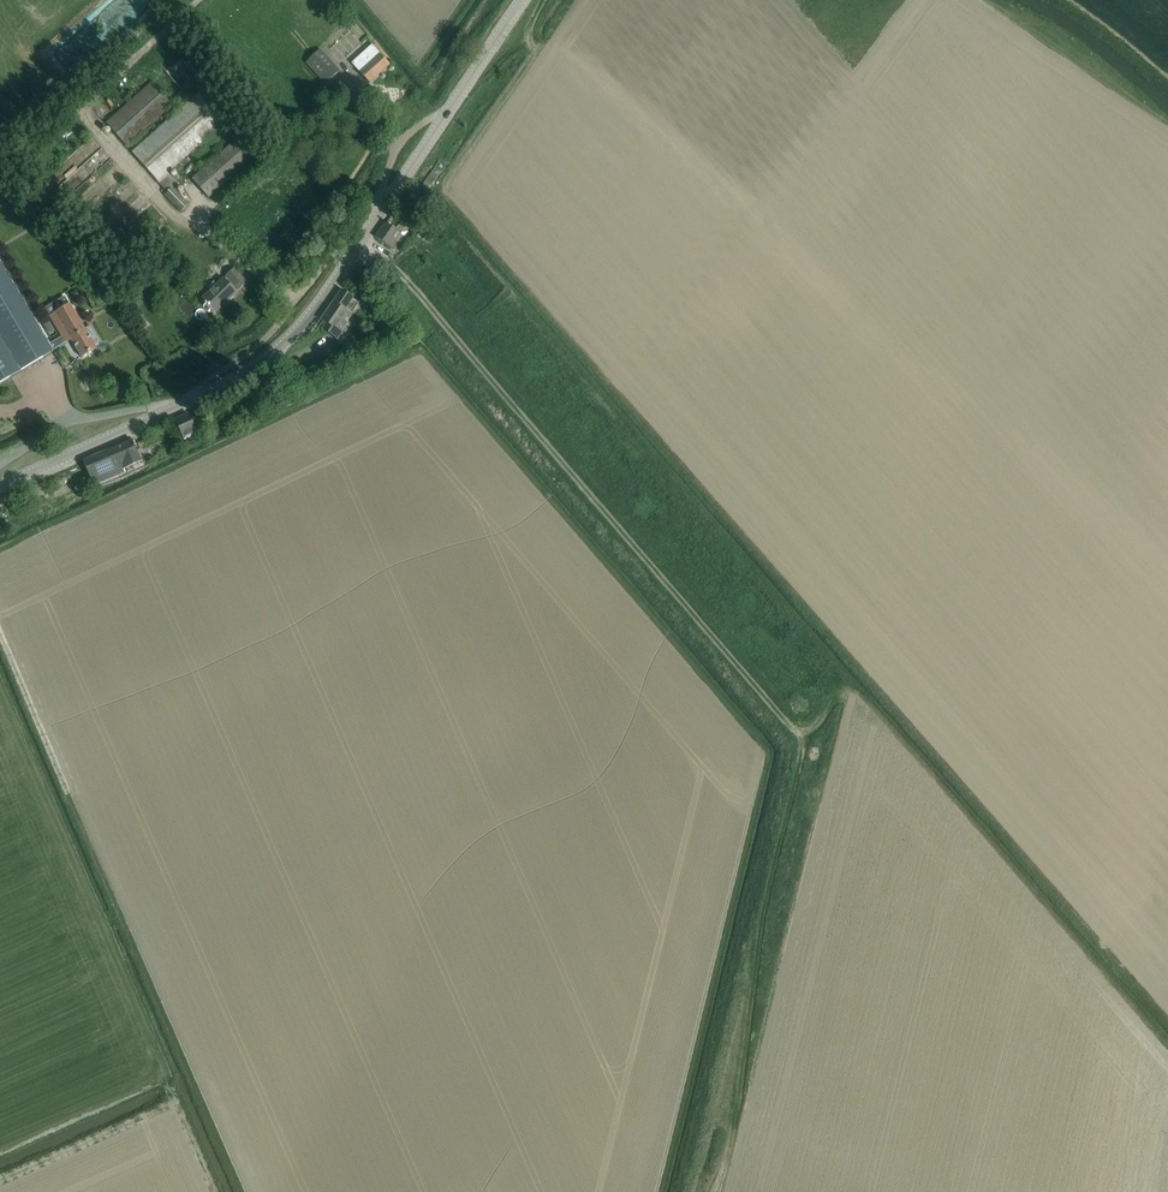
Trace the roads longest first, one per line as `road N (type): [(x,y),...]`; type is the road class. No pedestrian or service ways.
road 1 (tertiary): [(178,408),(242,377),(304,328),(382,208)]
road 2 (residential): [(178,408),(261,345),(369,208),(382,208)]
road 3 (tertiary): [(382,208),(521,0)]
road 4 (tertiary): [(0,484),(178,408)]
road 5 (track): [(68,791),(0,635)]

